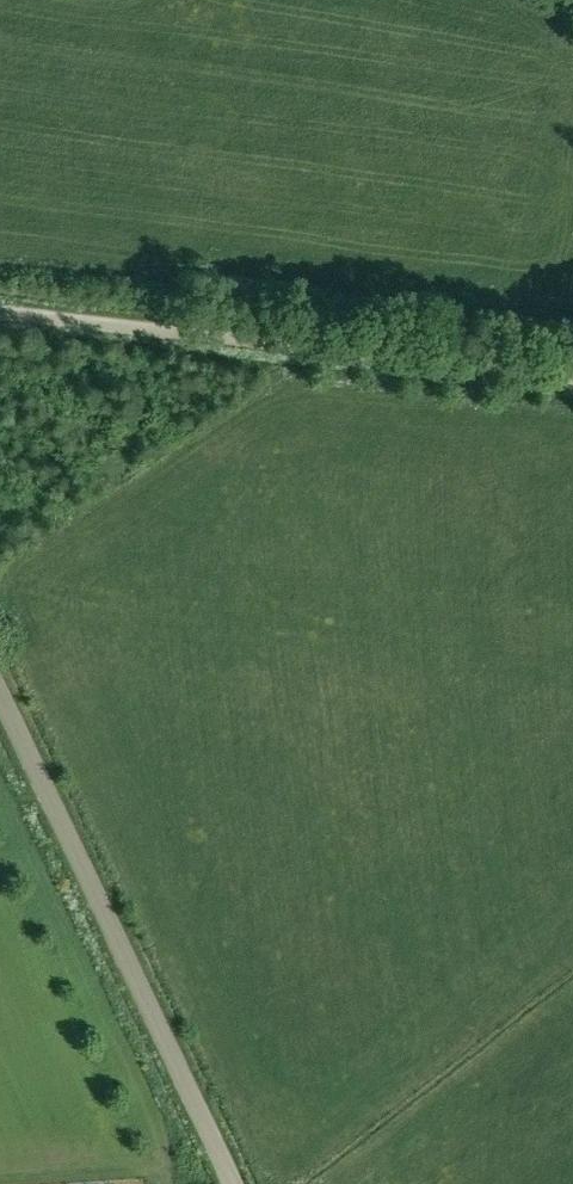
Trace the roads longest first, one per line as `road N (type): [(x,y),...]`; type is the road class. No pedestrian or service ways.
road 1 (unclassified): [(572,382),(0,313)]
road 2 (unclassified): [(232,1183),(0,694)]

